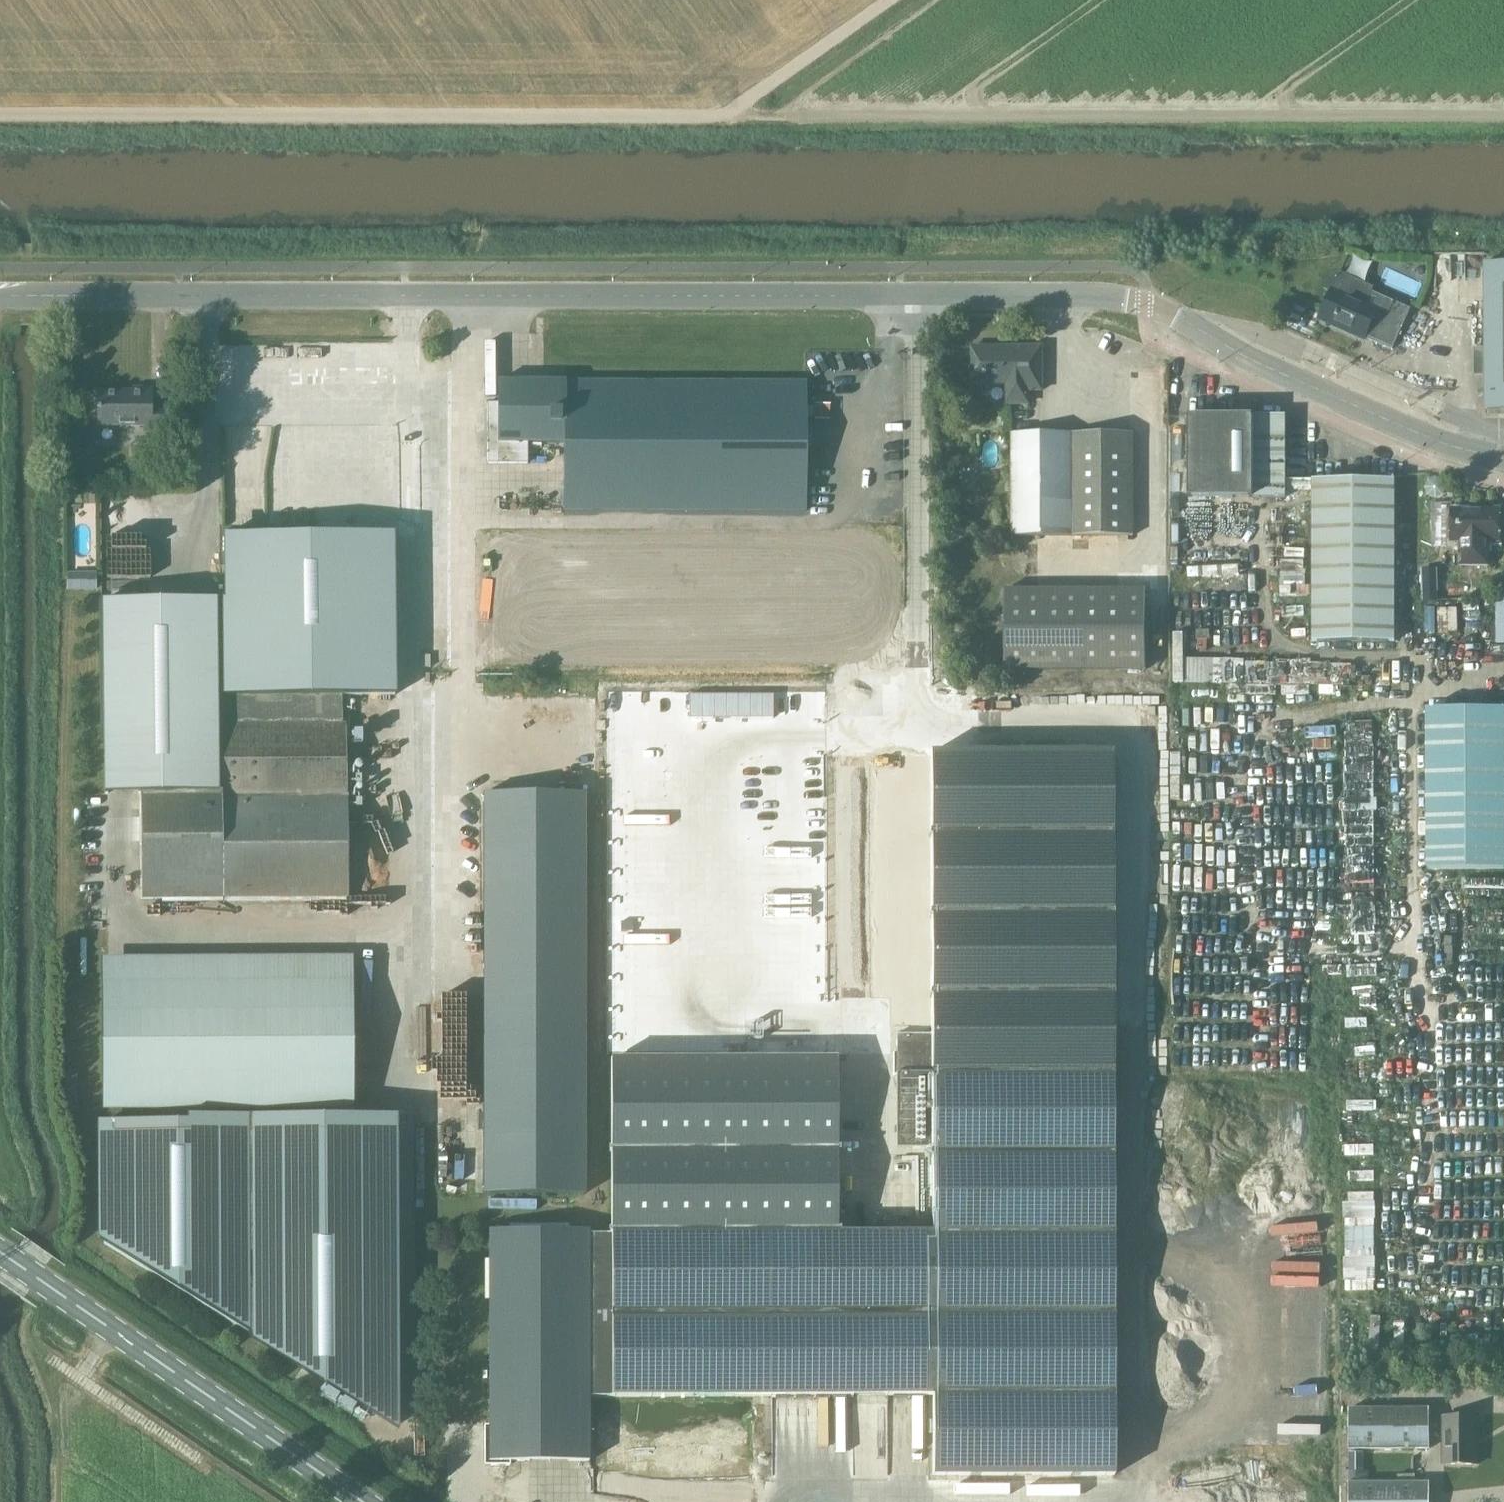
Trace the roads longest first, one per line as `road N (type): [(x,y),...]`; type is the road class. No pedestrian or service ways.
road 1 (unclassified): [(1503,460),(1386,420),(1163,309),(1108,297),(0,296)]
road 2 (secondary): [(362,1501),(0,1252)]

